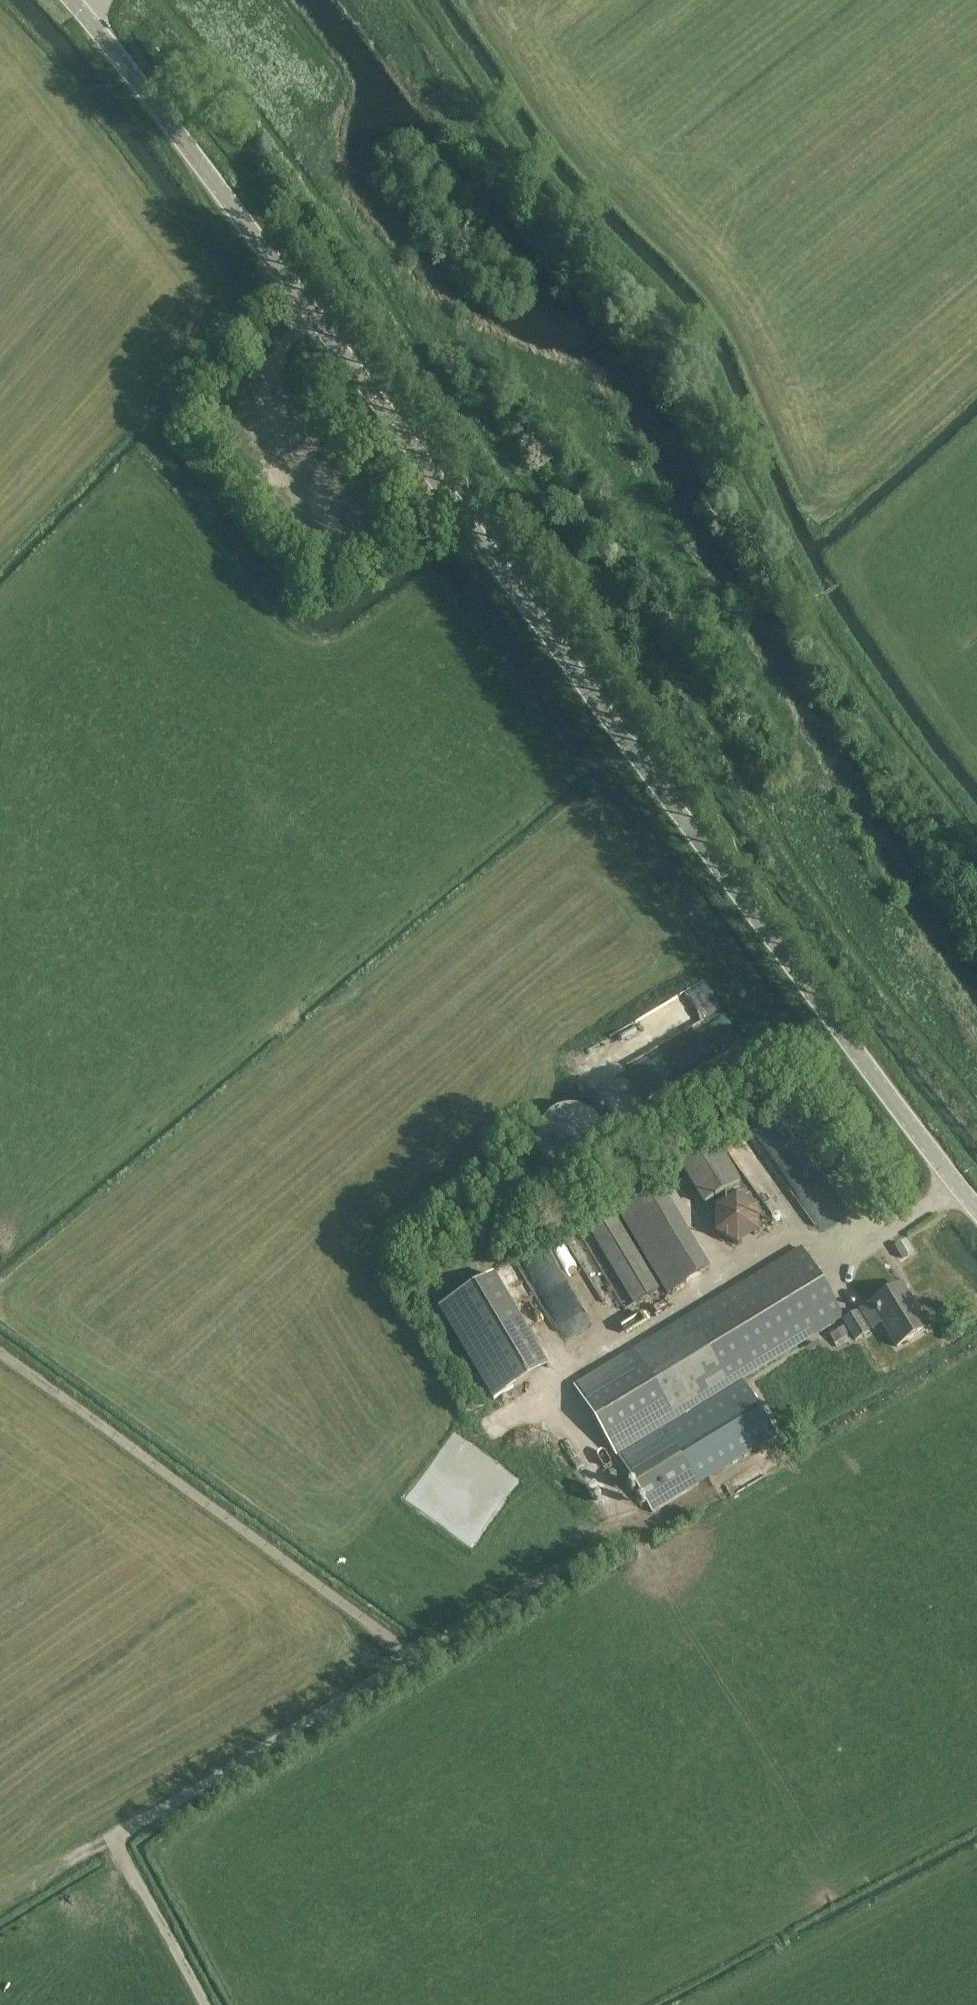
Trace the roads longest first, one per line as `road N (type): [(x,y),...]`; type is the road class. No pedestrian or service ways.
road 1 (unclassified): [(976,1203),(919,1138),(74,0)]

